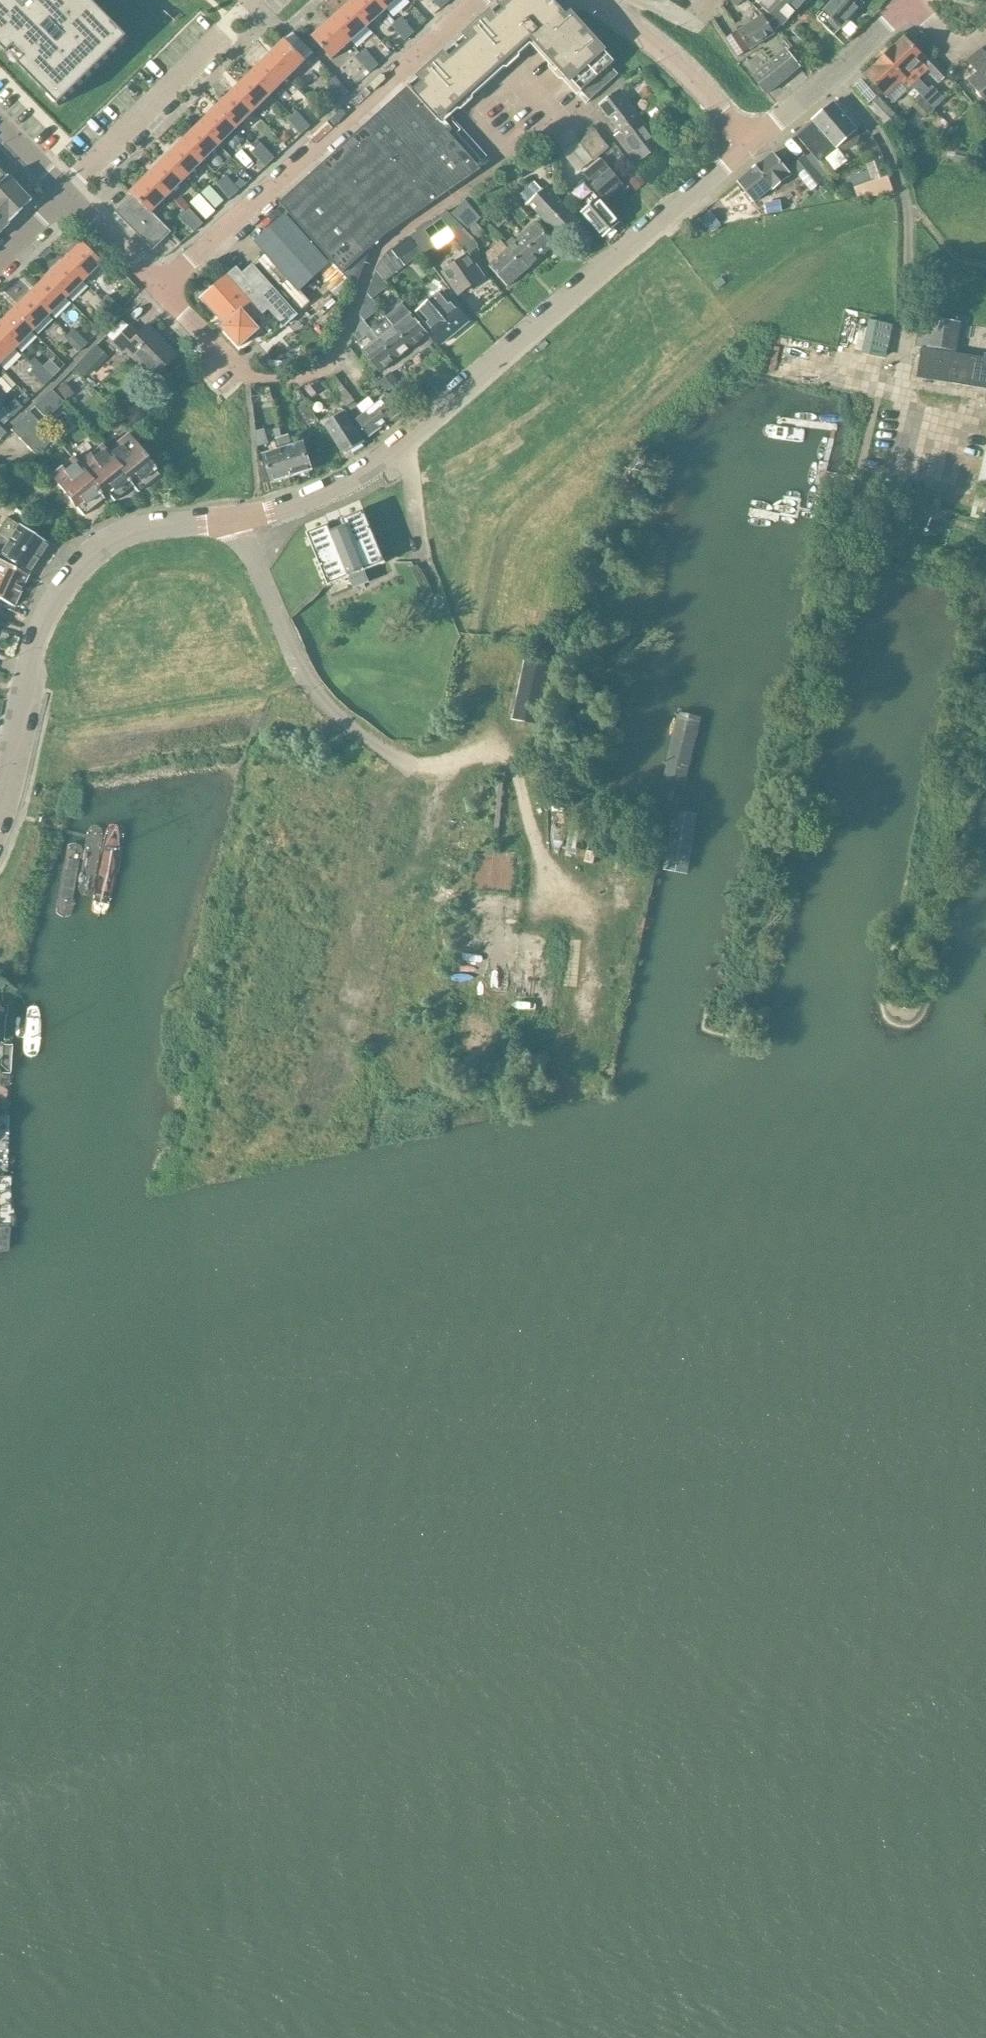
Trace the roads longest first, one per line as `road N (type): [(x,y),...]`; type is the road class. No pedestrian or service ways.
road 1 (residential): [(0,775),(43,619),(91,553),(124,535),(264,516),(353,479),(750,145)]
road 2 (residential): [(161,287),(481,0)]
road 3 (residential): [(62,193),(221,33)]
road 4 (tertiary): [(750,145),(714,102),(596,0)]
road 5 (tertiary): [(750,145),(830,77),(902,0)]
road 6 (residential): [(312,374),(246,375),(161,287)]
road 7 (residential): [(161,287),(62,193)]

